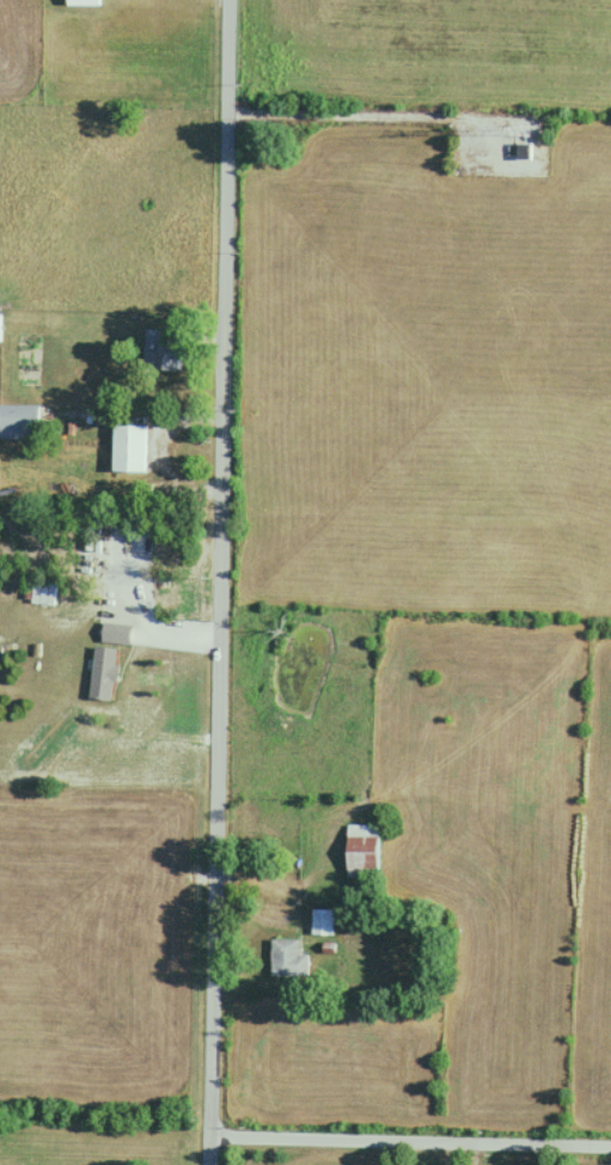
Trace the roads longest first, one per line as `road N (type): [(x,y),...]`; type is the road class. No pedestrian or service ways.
road 1 (residential): [(211,1164),(228,0)]
road 2 (residential): [(212,1139),(610,1146)]

